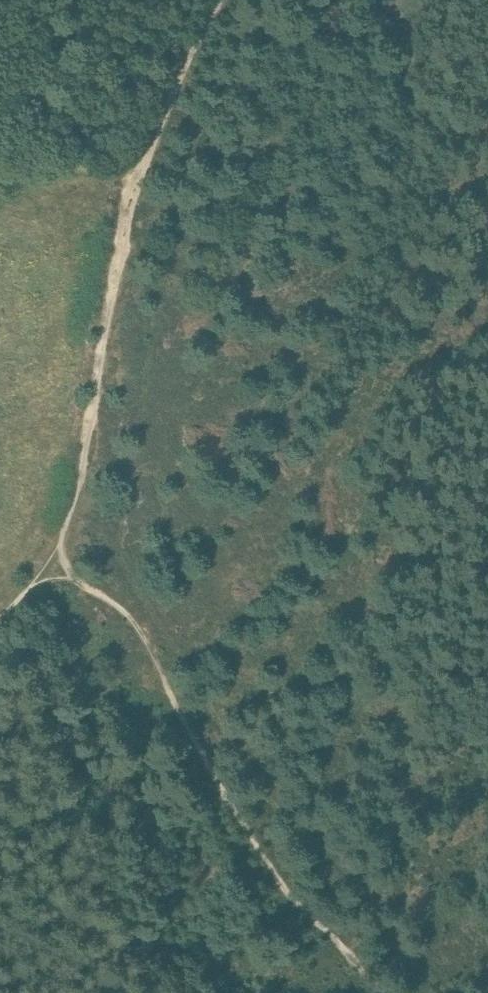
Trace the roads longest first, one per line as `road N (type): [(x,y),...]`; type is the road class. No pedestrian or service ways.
road 1 (track): [(210,0),(118,207),(78,493),(49,560)]

